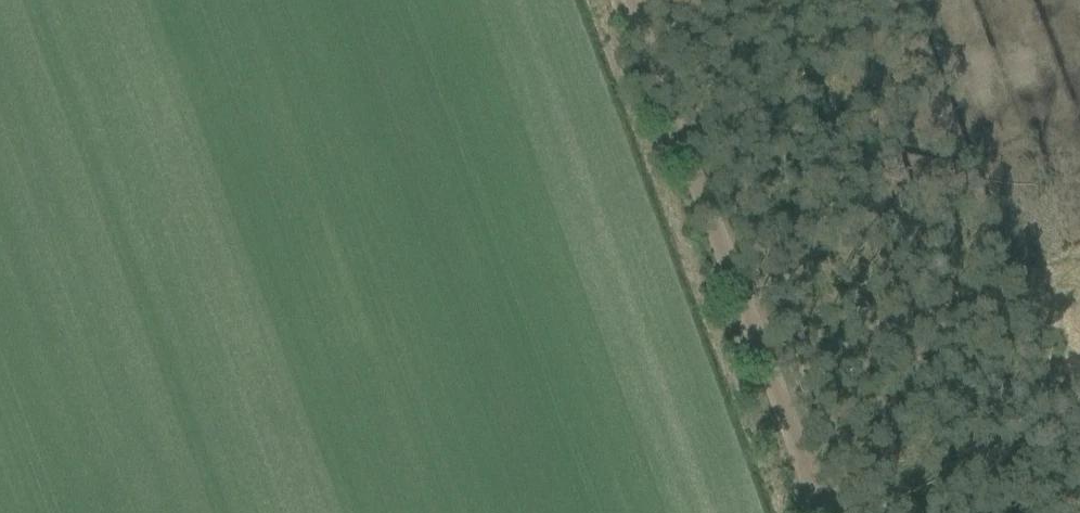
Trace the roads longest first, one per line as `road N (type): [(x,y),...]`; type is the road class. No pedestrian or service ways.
road 1 (track): [(807,512),(614,0)]

